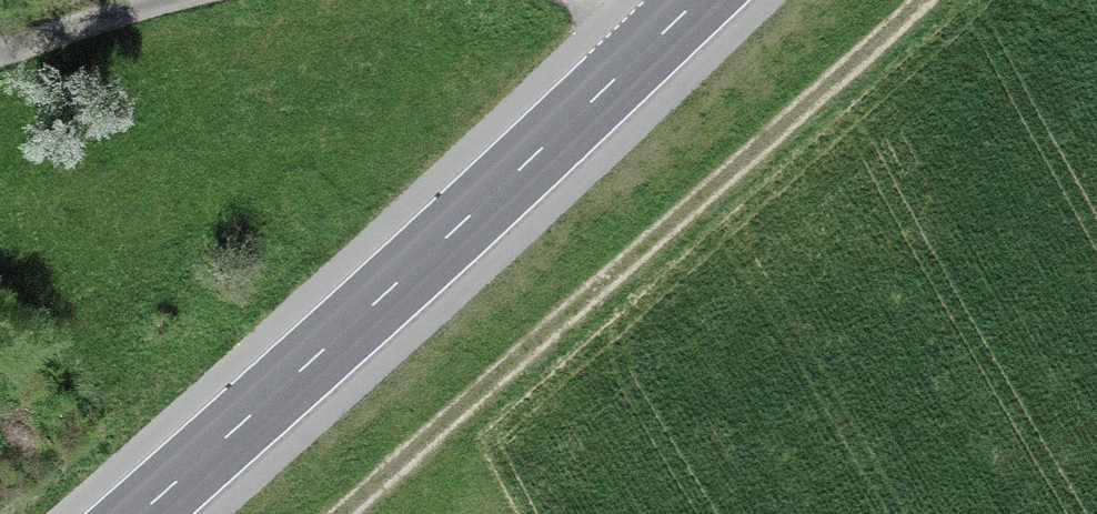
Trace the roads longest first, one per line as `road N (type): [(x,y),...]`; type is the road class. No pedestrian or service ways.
road 1 (track): [(922,0),(343,513)]
road 2 (primary): [(139,513),(696,0)]

